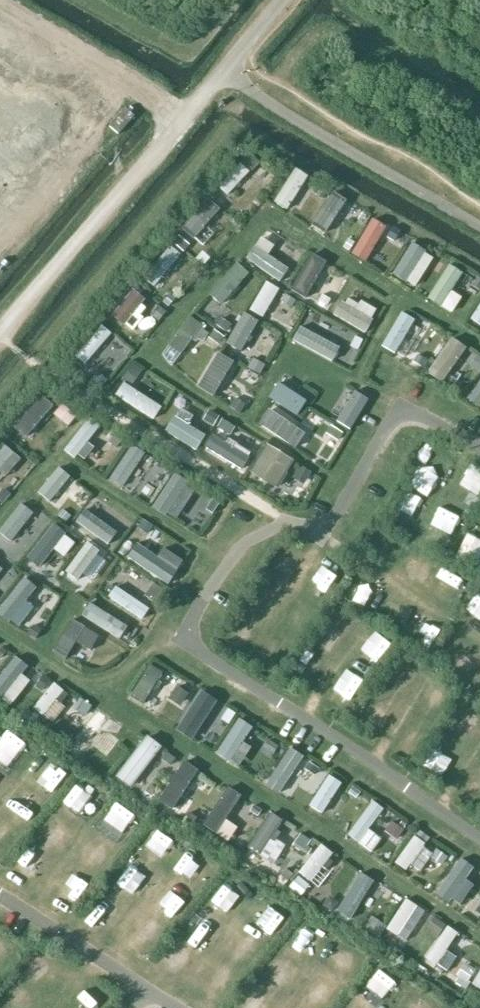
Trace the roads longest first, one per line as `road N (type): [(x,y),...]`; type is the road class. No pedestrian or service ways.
road 1 (track): [(0,332),(195,107)]

